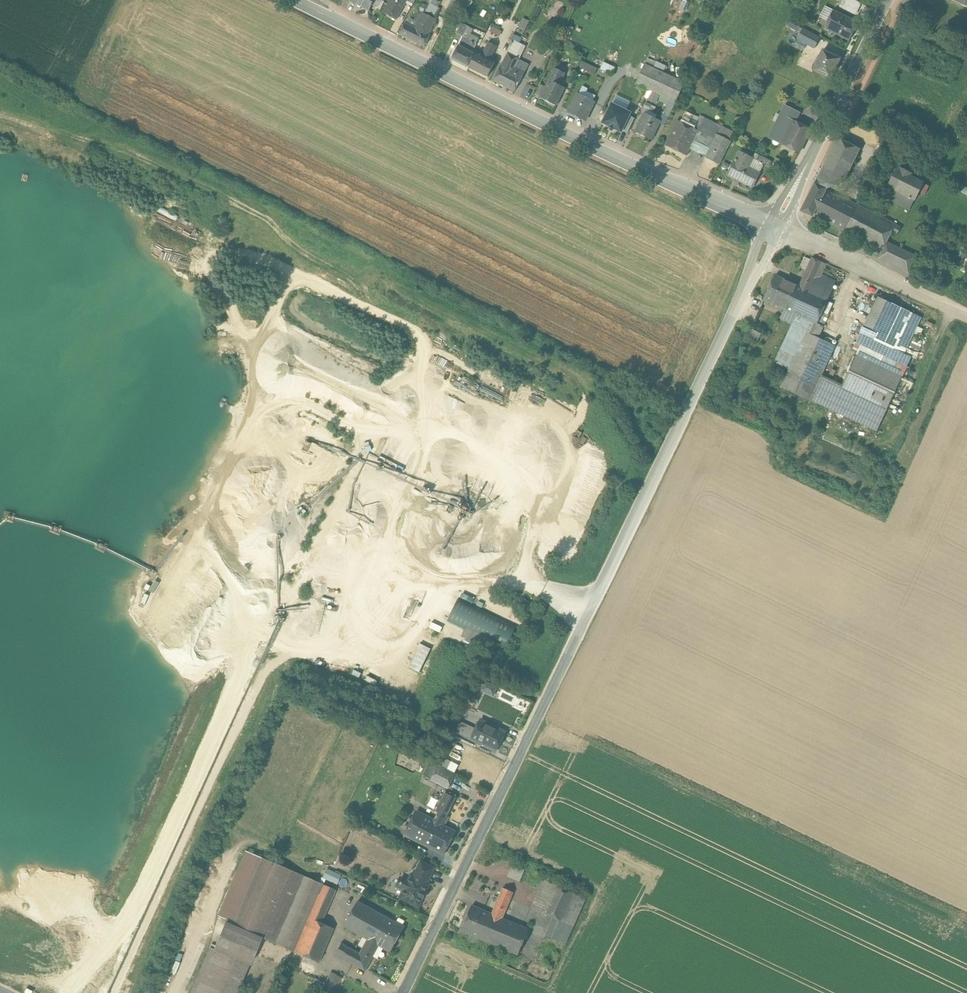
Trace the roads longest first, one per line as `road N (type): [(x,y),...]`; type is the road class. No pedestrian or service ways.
road 1 (unclassified): [(736,313),(404,992)]
road 2 (tertiary): [(306,0),(635,164),(779,223)]
road 3 (tertiary): [(885,0),(779,223)]
road 4 (unclassified): [(779,223),(966,310)]

